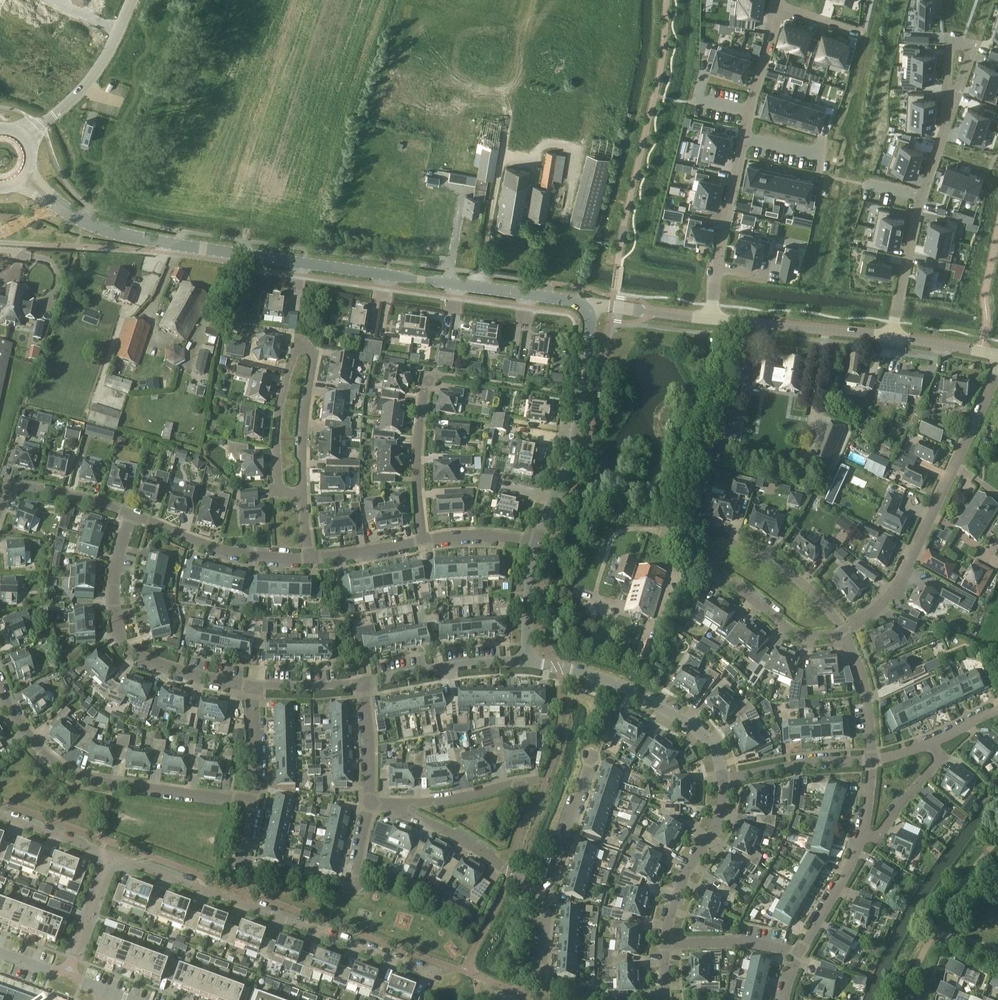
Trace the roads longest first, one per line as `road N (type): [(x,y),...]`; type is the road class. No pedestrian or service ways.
road 1 (tertiary): [(588,312),(567,300),(120,233),(65,210)]
road 2 (residential): [(432,974),(111,856)]
road 3 (residential): [(843,632),(812,590),(773,561),(726,541),(710,548),(711,575),(792,632),(822,637)]
road 4 (residential): [(716,320),(749,110),(776,10)]
road 5 (residential): [(843,632),(893,588),(997,368)]
road 6 (residential): [(254,801),(67,771),(28,735),(0,685)]
road 7 (residential): [(298,488),(307,350),(300,344),(282,373),(275,422),(281,488)]
road 8 (residential): [(258,680),(167,664),(124,640),(114,586),(130,511)]
road 9 (residential): [(721,777),(706,742),(658,705),(603,677),(525,663)]
road 10 (residential): [(891,336),(922,199),(952,108)]
road 11 (residential): [(538,540),(576,434),(588,312)]
road 12 (residential): [(307,559),(212,546),(130,511)]
road 13 (residential): [(546,896),(457,837),(389,804)]
road 14 (unclassified): [(24,142),(96,74),(134,0)]
road 15 (residential): [(662,942),(679,882),(713,831),(721,777)]
road 16 (tertiary): [(716,320),(891,336)]
road 17 (residential): [(525,663),(363,682)]
road 18 (residential): [(422,539),(425,377)]
road 19 (residential): [(721,777),(871,759)]
road 20 (residential): [(389,804),(538,780)]
road 21 (residential): [(546,896),(587,762)]
road 22 (residential): [(796,951),(861,833)]
road 23 (residential): [(796,951),(662,942)]
road 24 (residential): [(871,759),(863,678),(843,632)]
road 25 (residential): [(130,511),(10,480)]
road 26 (residential): [(525,663),(538,540)]
road 27 (residential): [(68,971),(111,856)]
road 28 (residential): [(254,801),(258,680)]
road 29 (residential): [(368,802),(363,682)]

